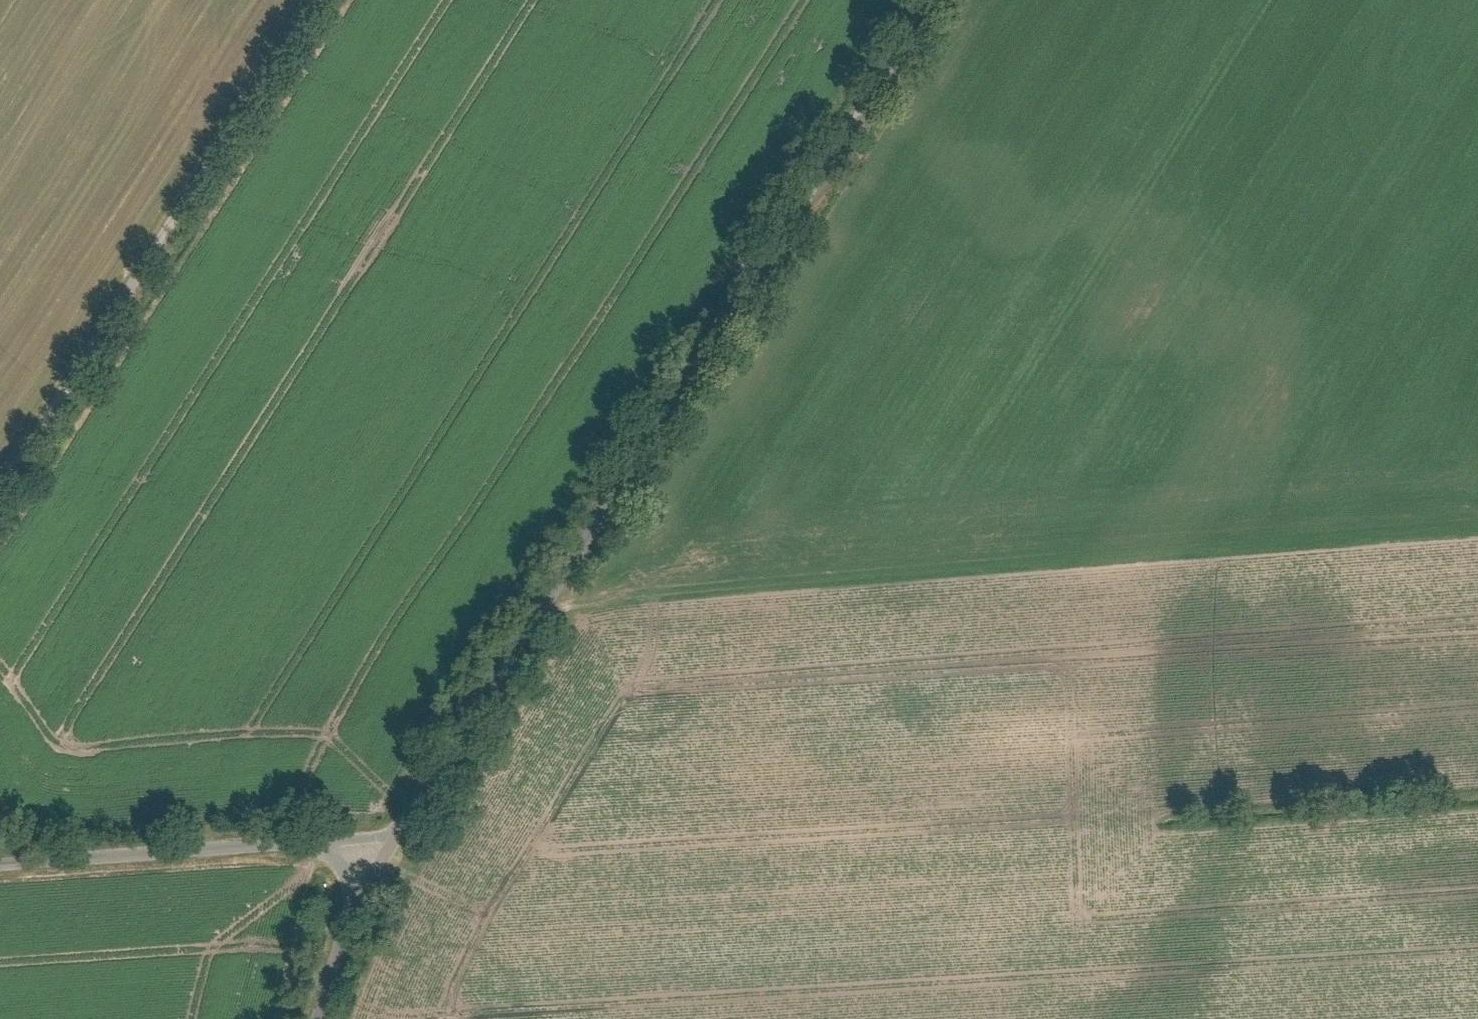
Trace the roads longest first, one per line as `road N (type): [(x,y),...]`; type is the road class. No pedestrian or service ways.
road 1 (unclassified): [(377,850),(928,0)]
road 2 (unclassified): [(0,866),(277,847),(377,850)]
road 3 (unclassified): [(329,1018),(377,850)]

